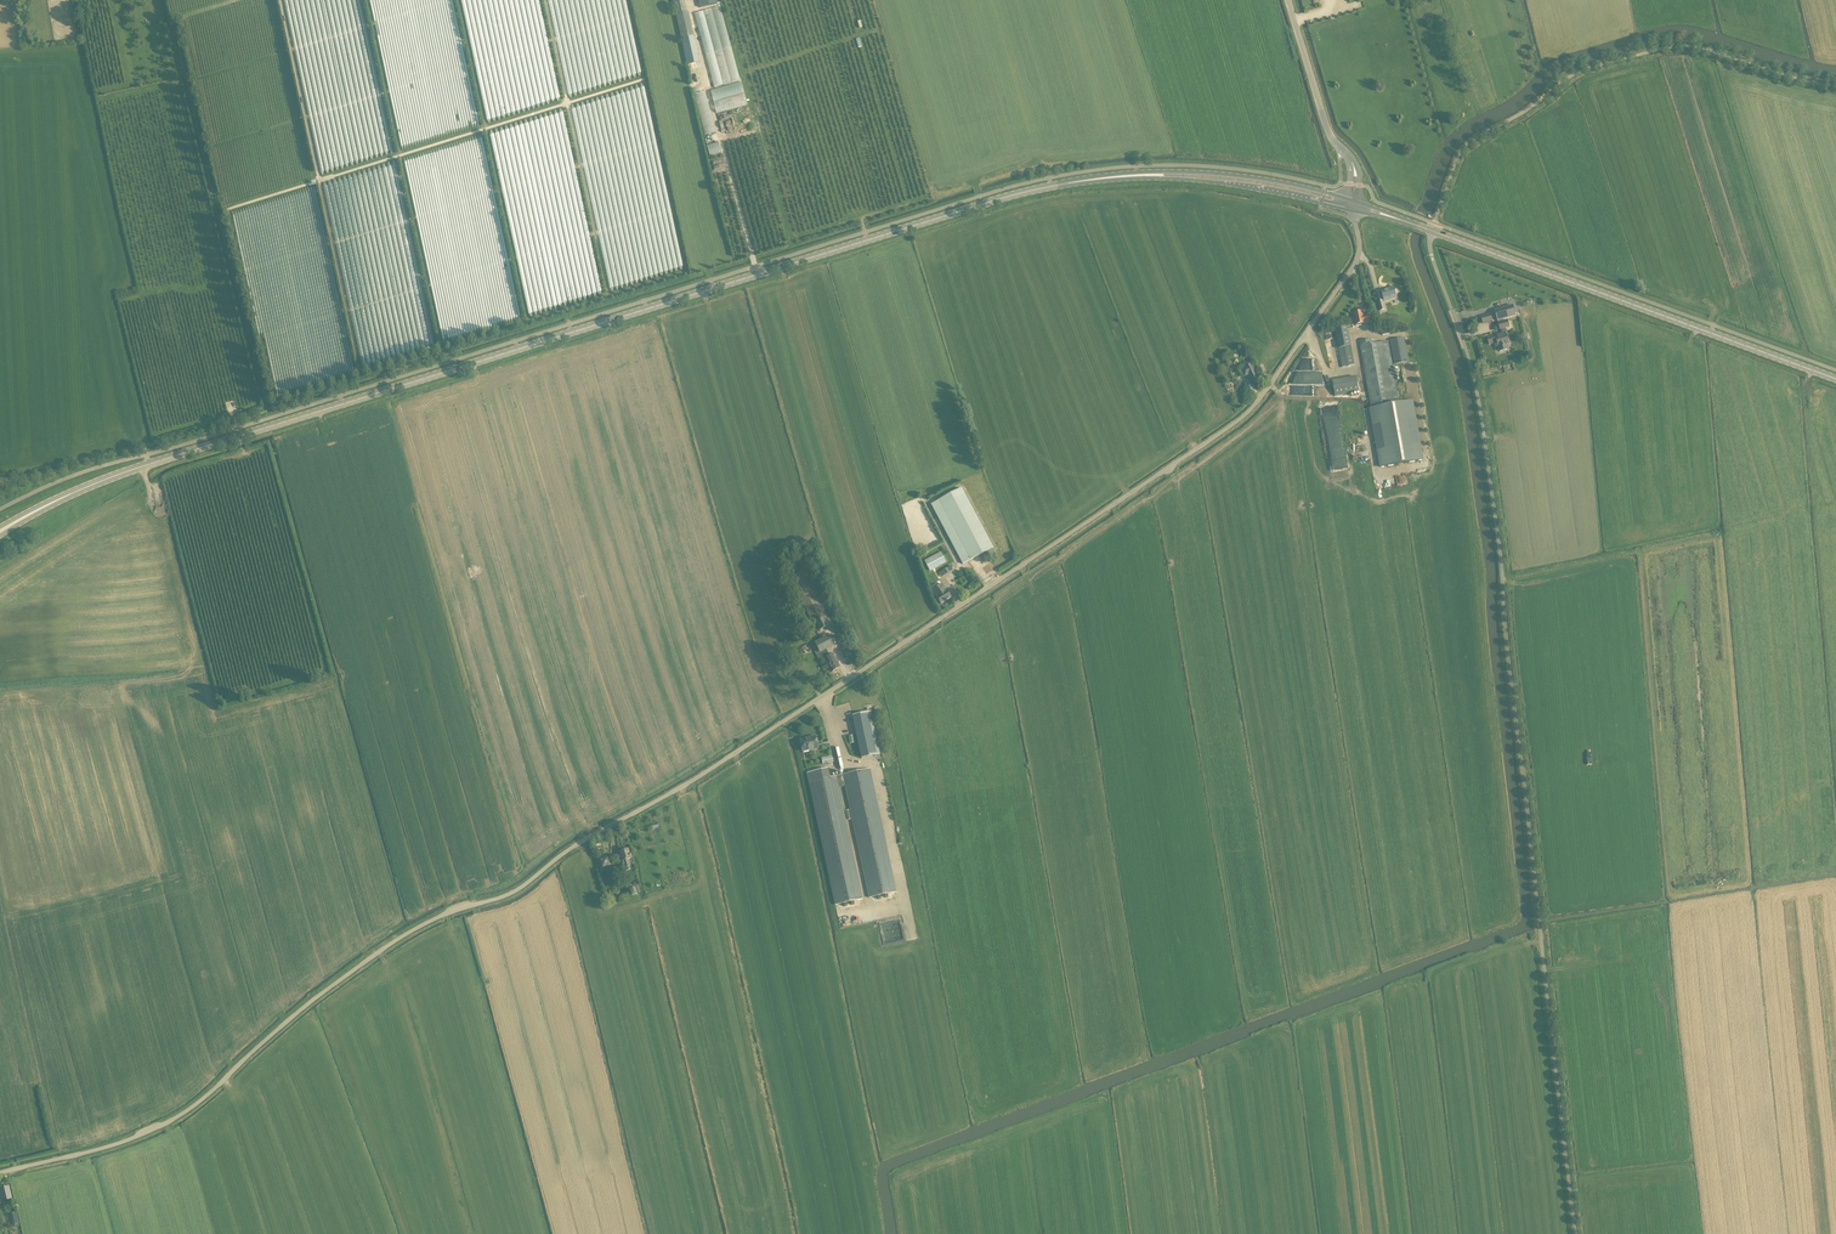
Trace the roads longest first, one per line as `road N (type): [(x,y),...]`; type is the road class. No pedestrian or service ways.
road 1 (unclassified): [(0,1173),(123,1142),(182,1114),(389,945),(522,887),(1236,423),(1356,263),(1353,204)]
road 2 (primary): [(0,532),(159,463),(1039,191),(1189,173),(1353,204)]
road 3 (unclassified): [(1575,1233),(1499,550),(1476,388),(1431,255),(1433,231)]
road 4 (unclassified): [(1433,231),(1463,150),(1578,72),(1680,46),(1835,86)]
road 5 (primary): [(1835,379),(1433,231)]
road 6 (unclassified): [(1353,204),(1354,167),(1327,130),(1288,0)]

